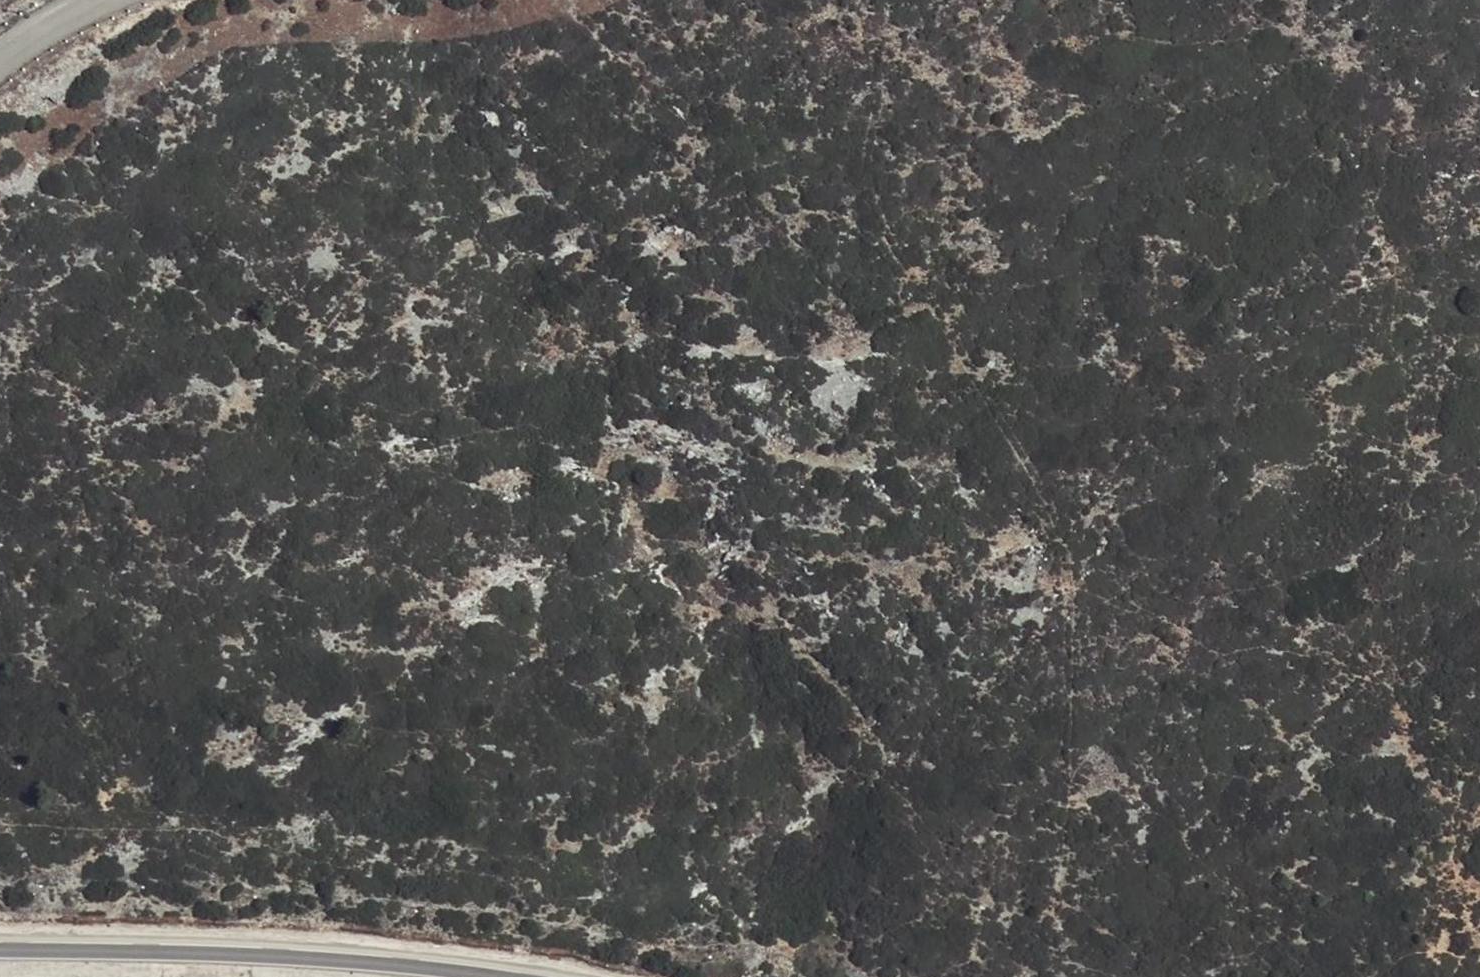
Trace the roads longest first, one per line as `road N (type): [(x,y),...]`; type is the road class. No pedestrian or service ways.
road 1 (primary): [(440,976),(355,963),(0,952)]
road 2 (unclassified): [(113,0),(79,13),(0,69)]

